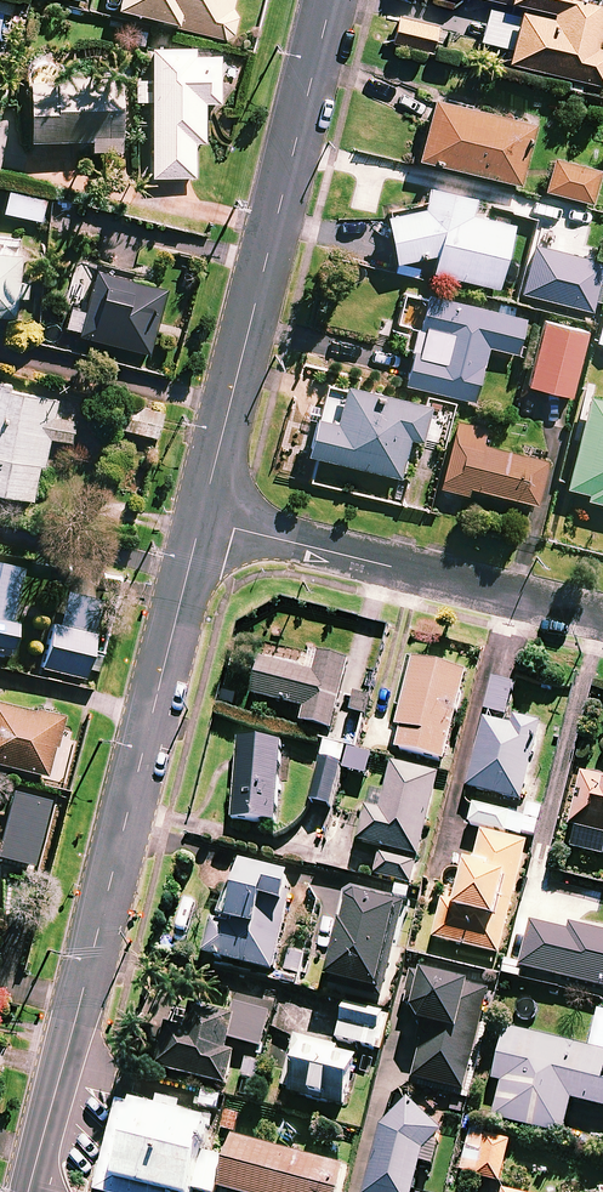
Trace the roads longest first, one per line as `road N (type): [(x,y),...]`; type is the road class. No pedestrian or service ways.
road 1 (tertiary): [(188,574),(30,1191)]
road 2 (tertiary): [(330,0),(200,519)]
road 3 (residential): [(602,620),(200,519)]
road 4 (residential): [(0,541),(188,574)]

